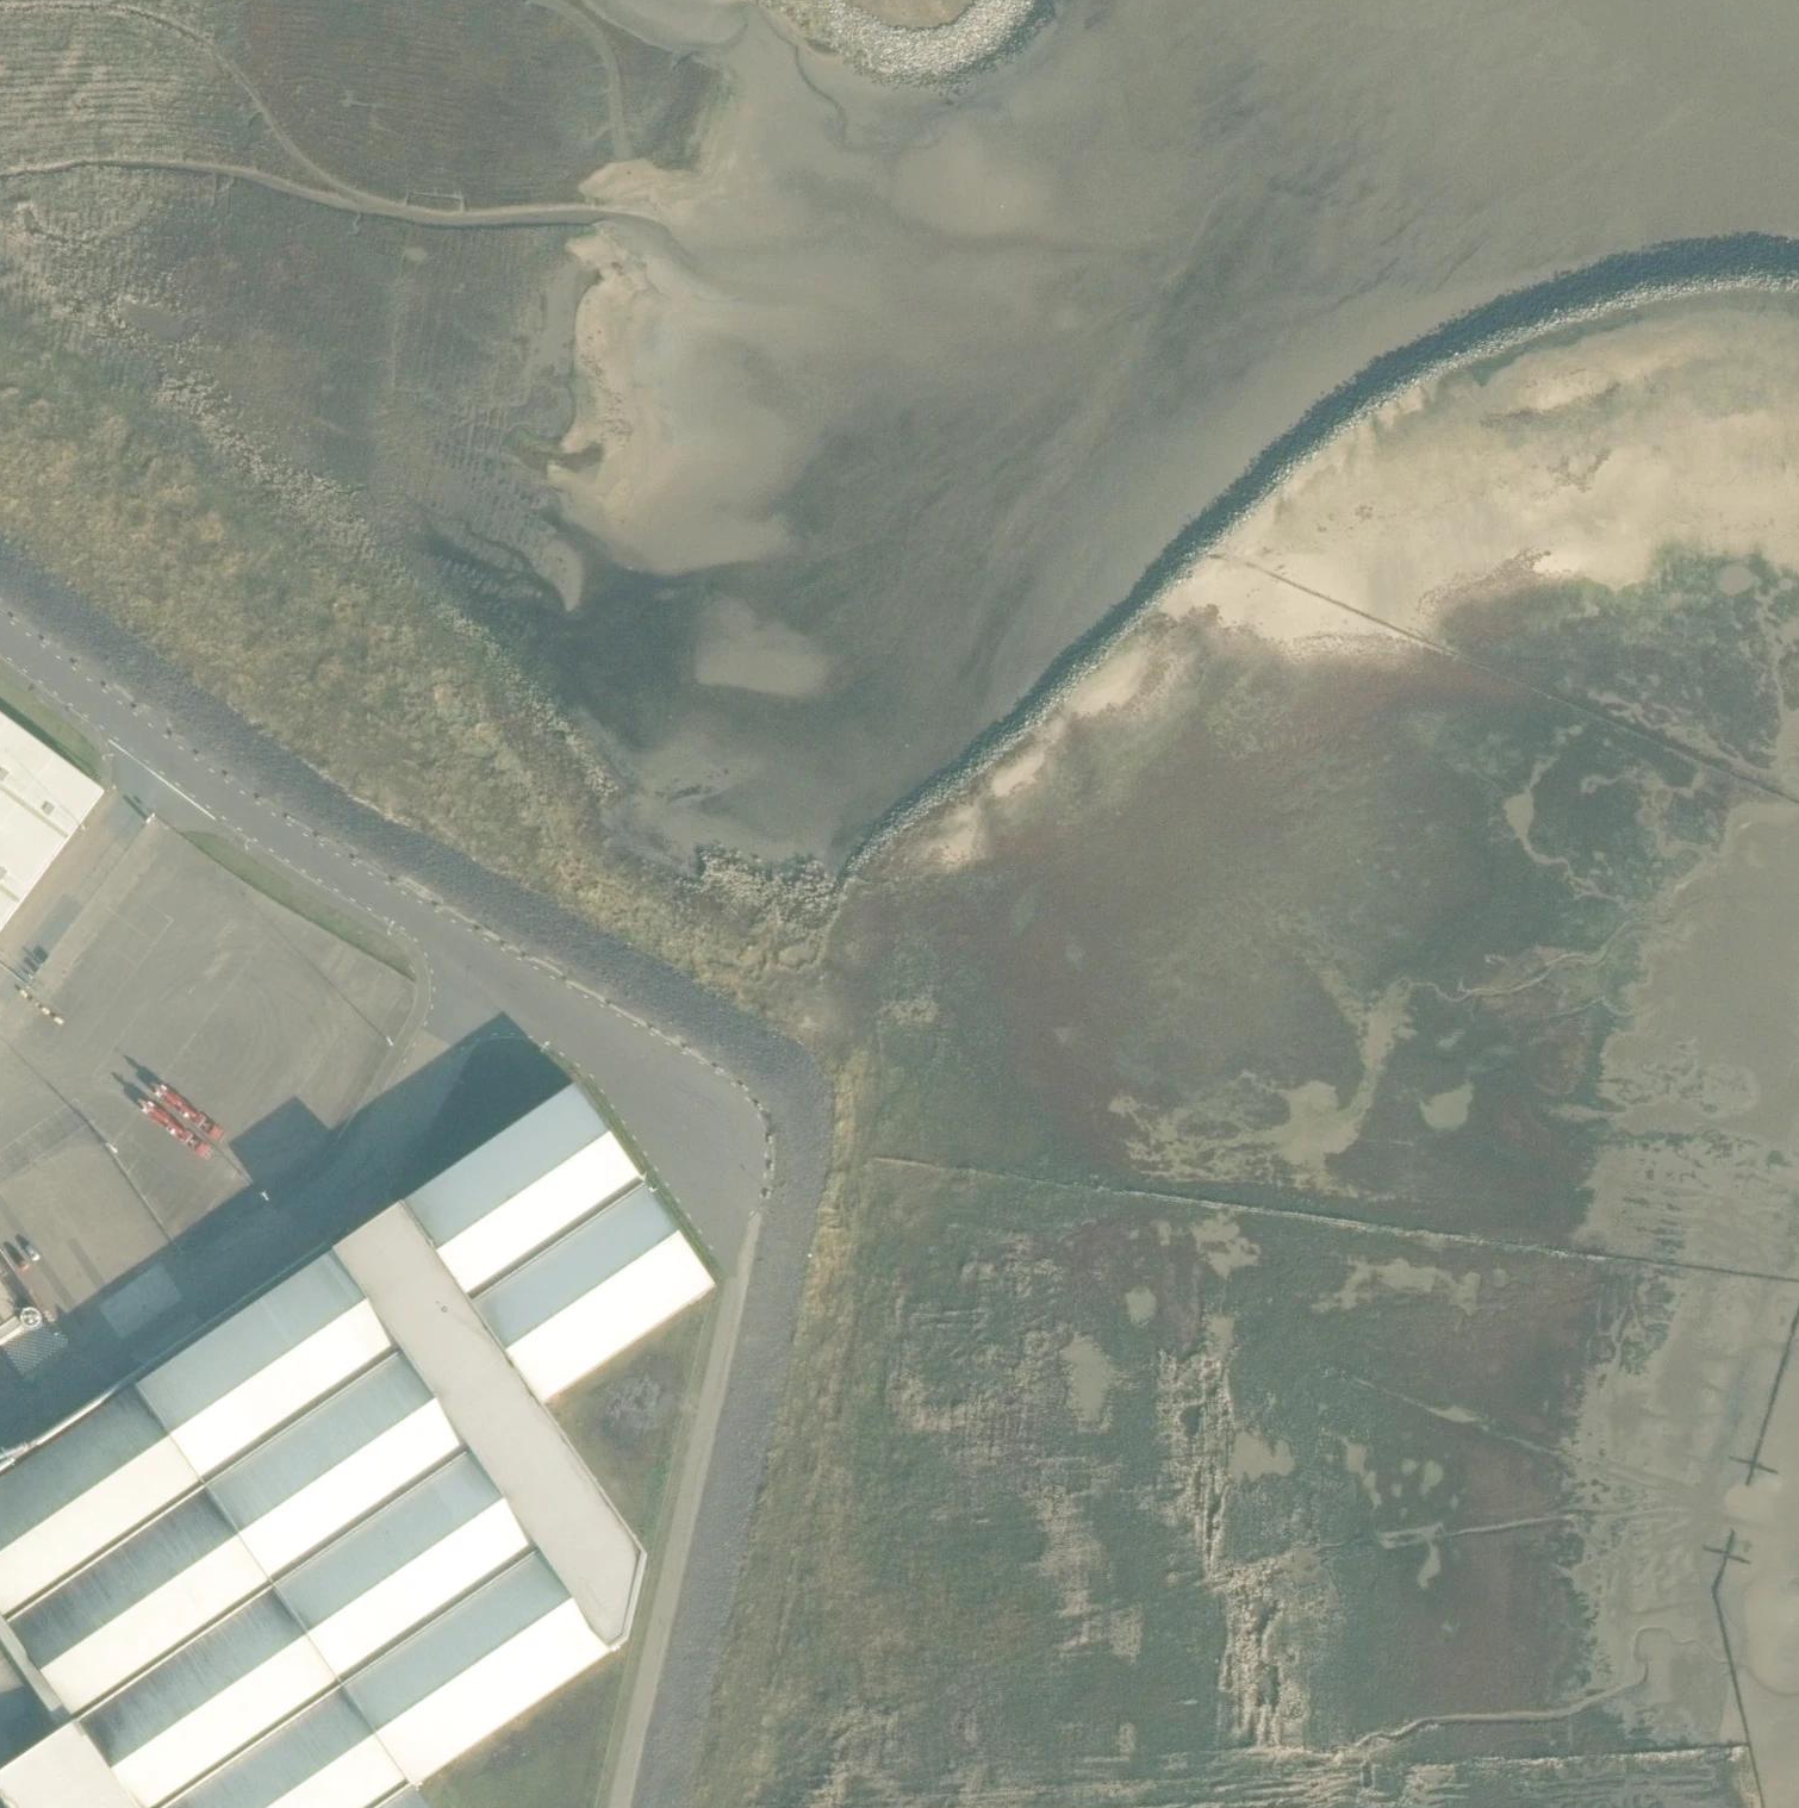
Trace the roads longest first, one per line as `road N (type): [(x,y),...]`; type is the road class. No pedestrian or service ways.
road 1 (unclassified): [(721,1165),(677,1090),(604,1034),(312,859),(0,627)]

